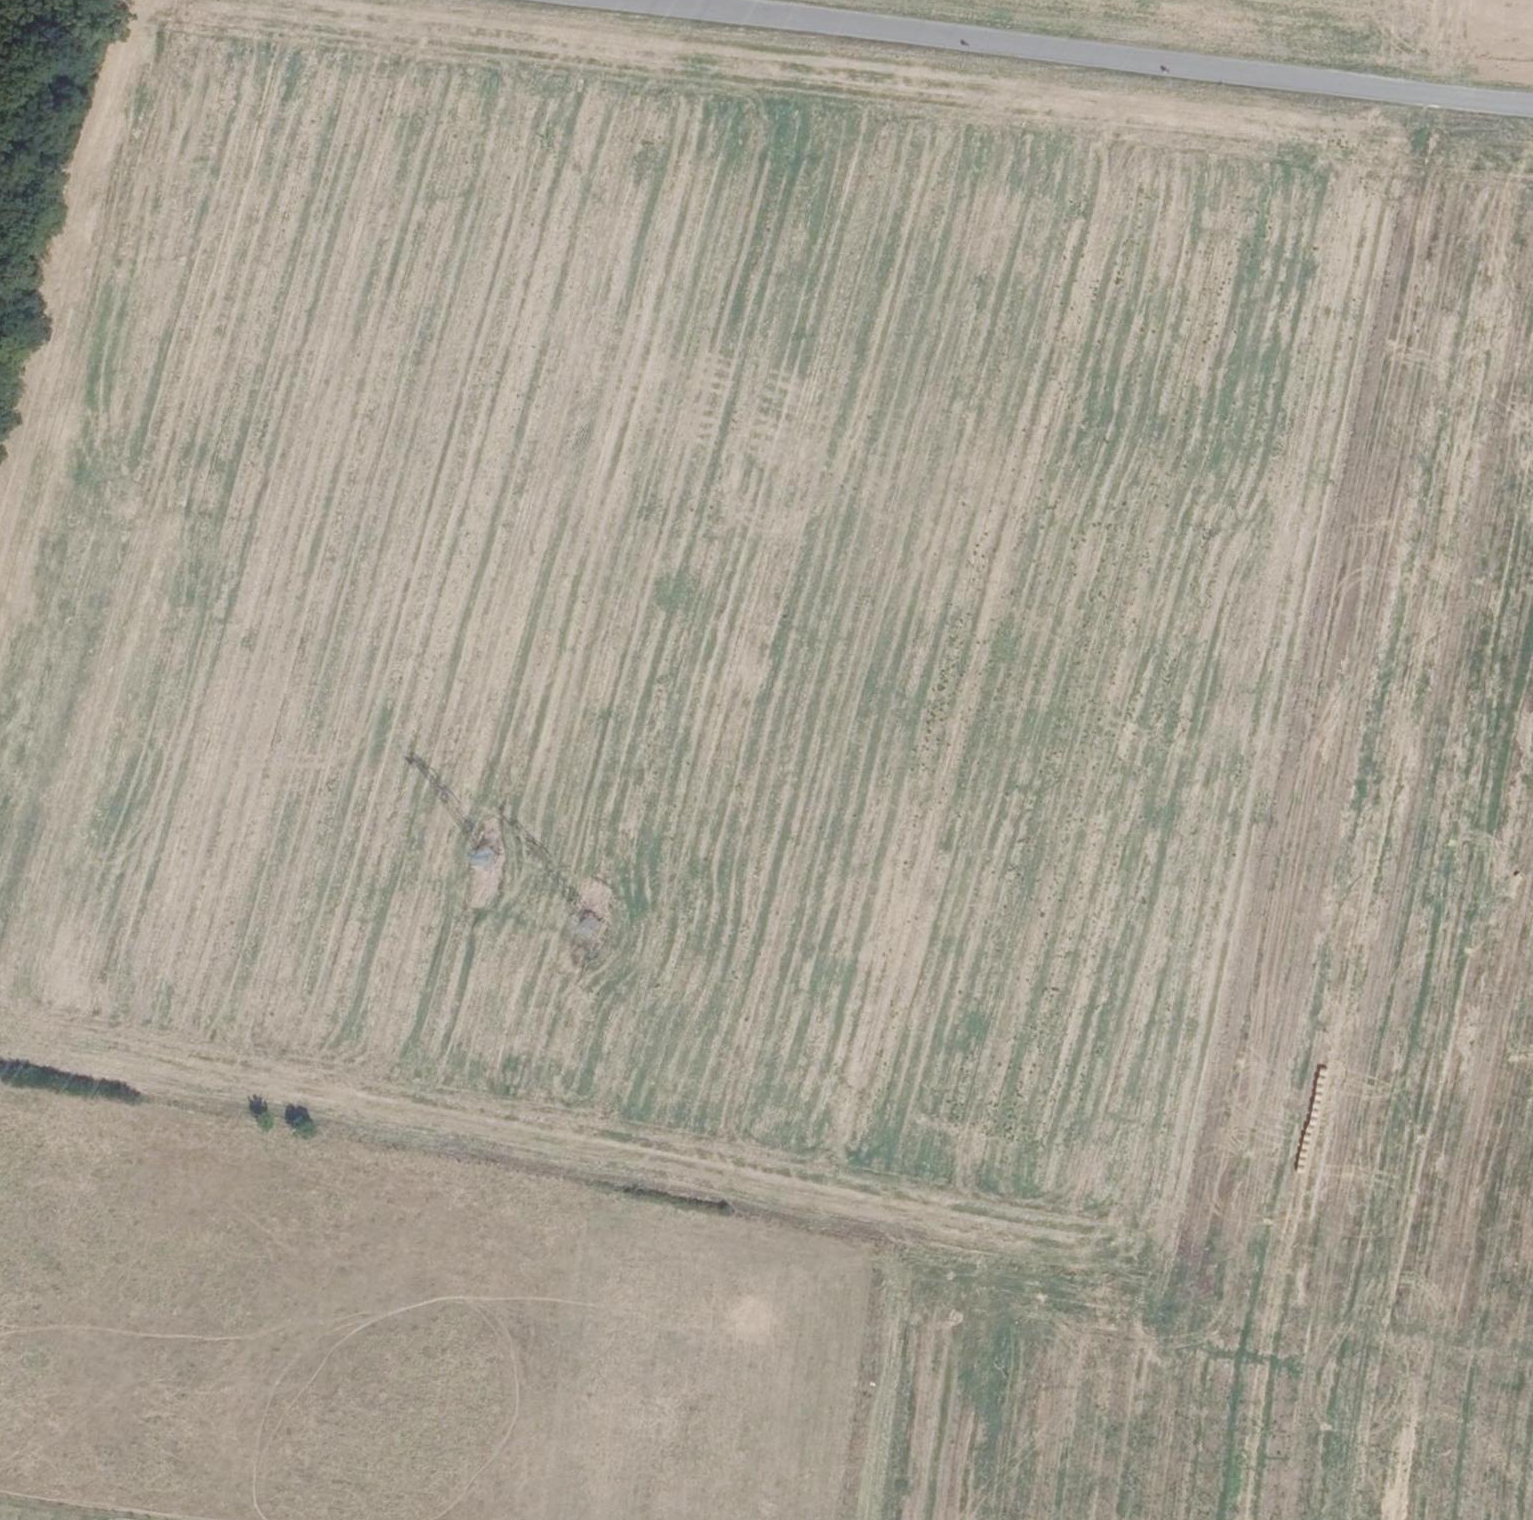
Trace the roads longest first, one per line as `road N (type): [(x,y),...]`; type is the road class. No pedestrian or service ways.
road 1 (tertiary): [(643,0),(1532,103)]
road 2 (track): [(10,0),(0,119)]

